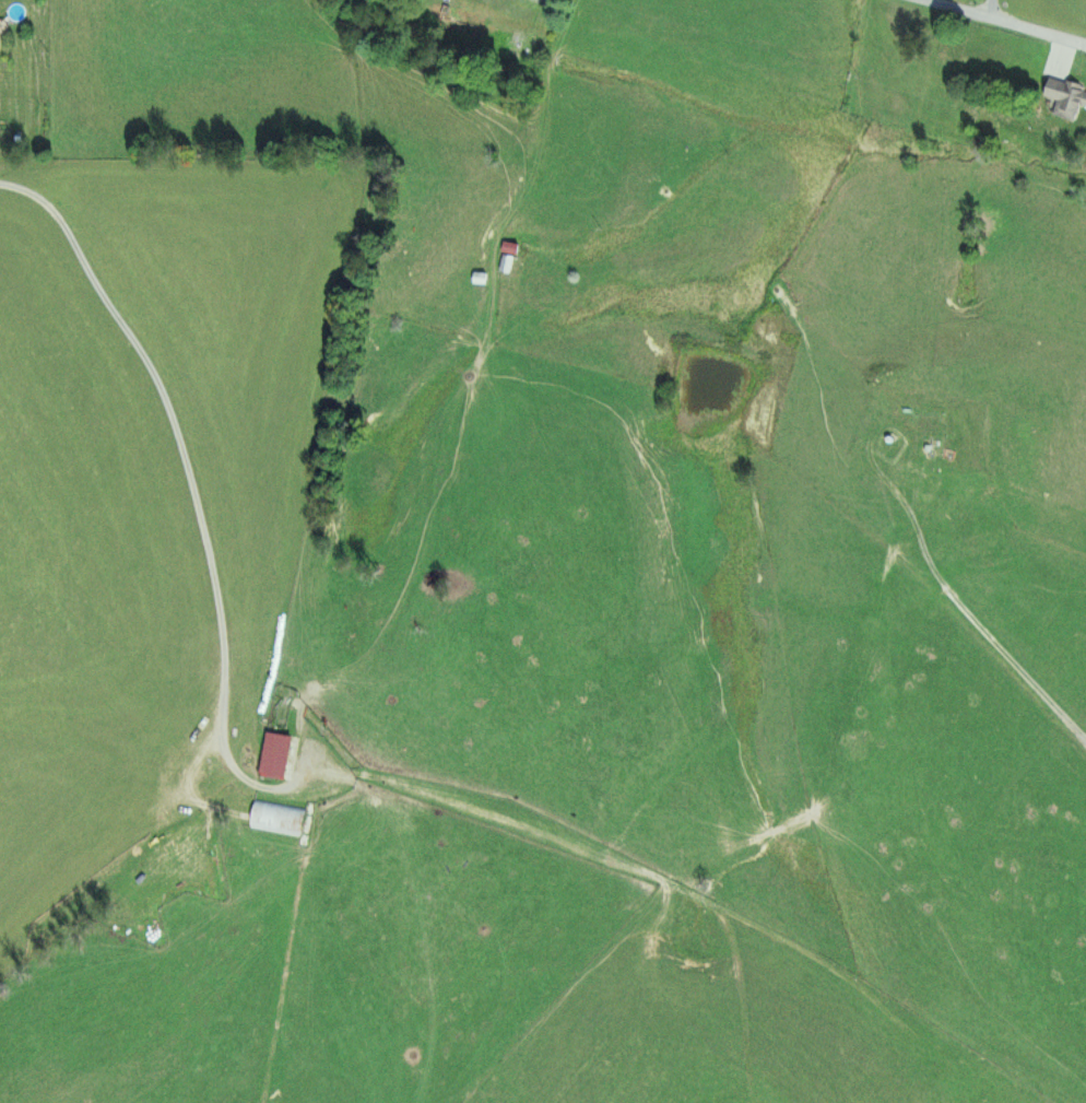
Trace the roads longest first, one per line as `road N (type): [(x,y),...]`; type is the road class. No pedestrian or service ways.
road 1 (residential): [(1085,833),(908,658),(877,598),(877,495)]
road 2 (residential): [(1085,43),(930,0)]
road 3 (residential): [(524,121),(565,0)]

